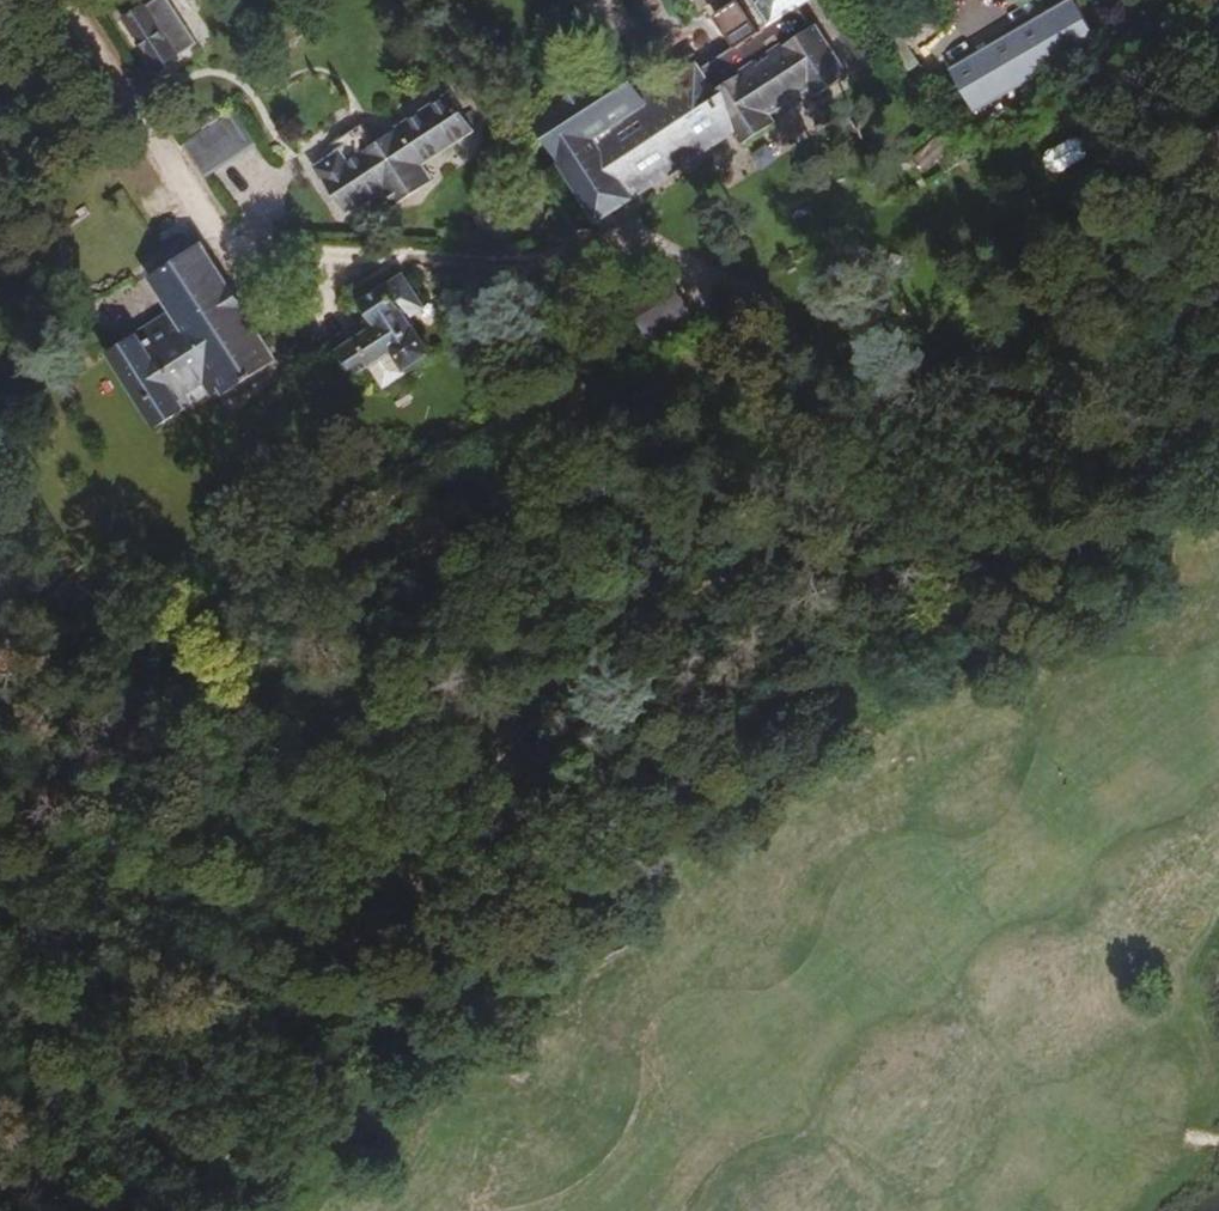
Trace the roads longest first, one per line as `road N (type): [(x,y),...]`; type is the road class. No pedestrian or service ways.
road 1 (residential): [(67,0),(230,245),(490,263),(649,292)]

